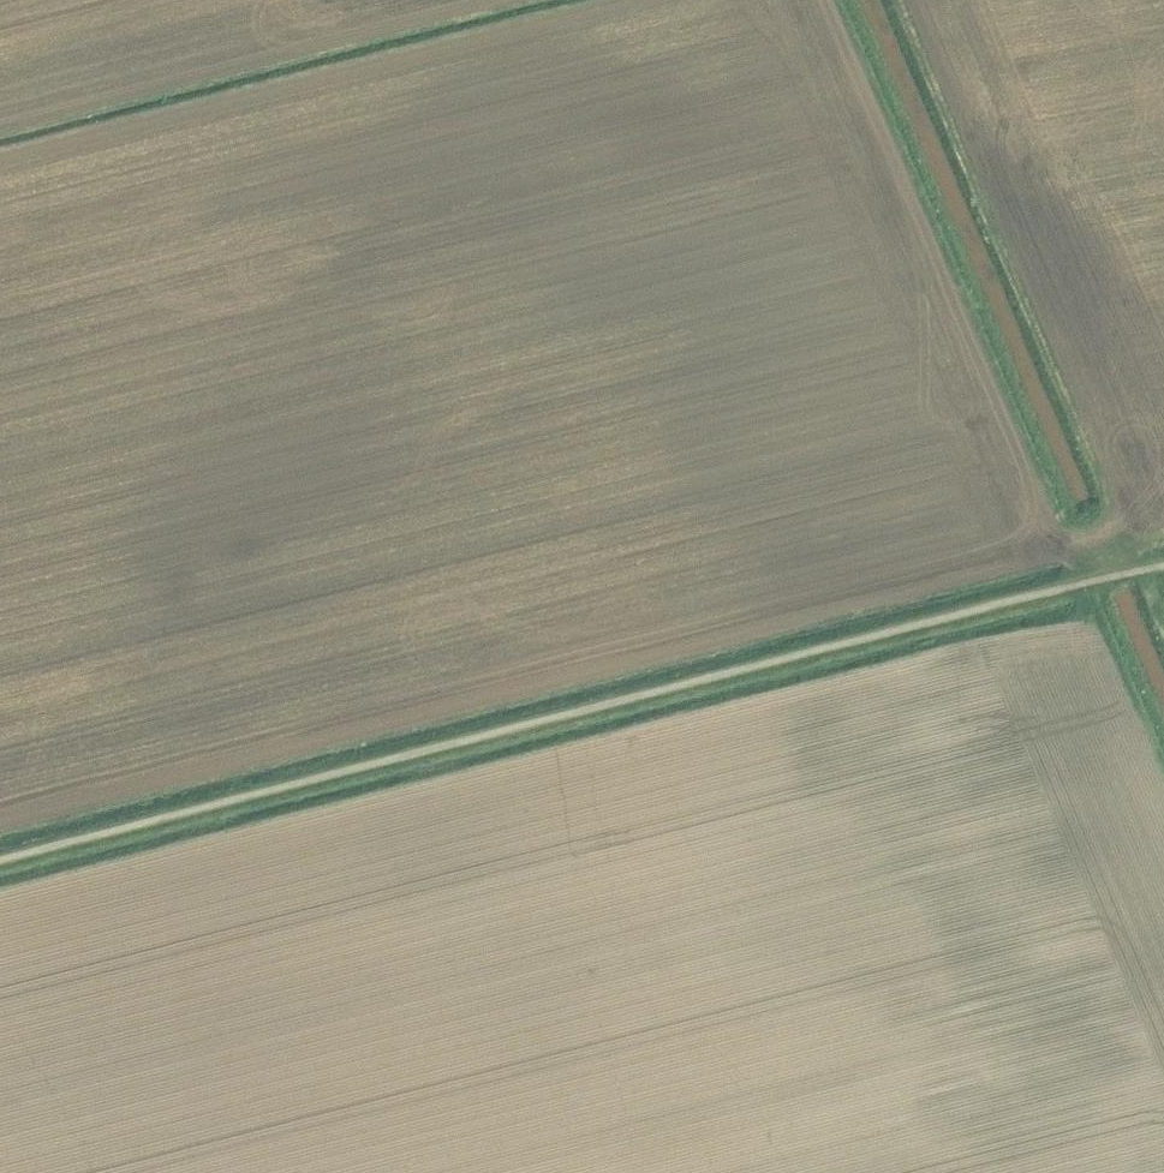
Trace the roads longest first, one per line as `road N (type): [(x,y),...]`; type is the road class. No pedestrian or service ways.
road 1 (track): [(1140,569),(900,0)]

